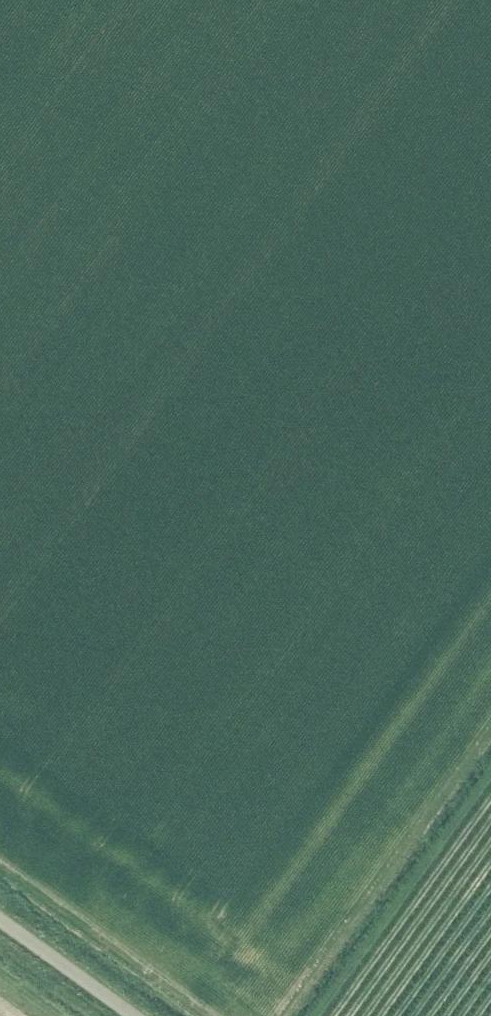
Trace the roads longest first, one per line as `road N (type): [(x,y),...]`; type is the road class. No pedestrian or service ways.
road 1 (unclassified): [(123,1015),(0,928)]

